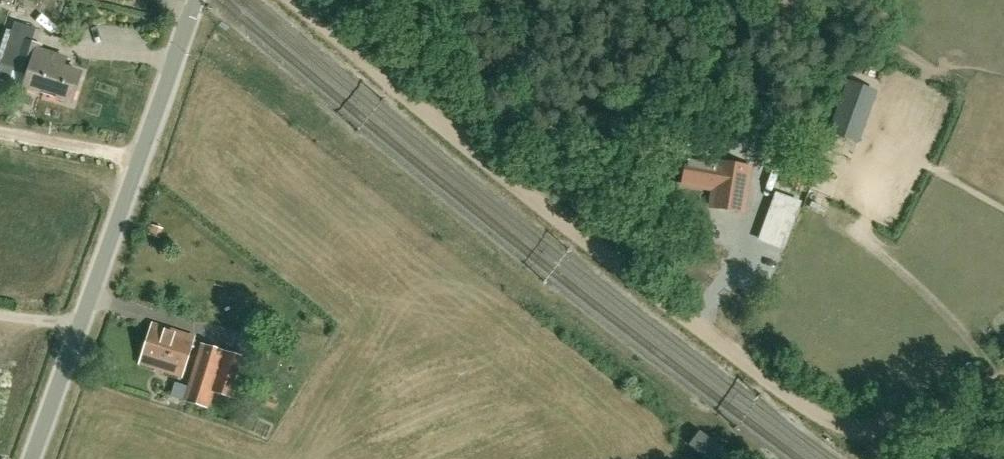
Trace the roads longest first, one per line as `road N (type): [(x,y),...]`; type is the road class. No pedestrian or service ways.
road 1 (track): [(293,0),(579,239),(815,416),(883,423)]
road 2 (unclassified): [(32,458),(196,0)]
road 3 (track): [(0,131),(140,156)]
road 4 (unclassified): [(883,423),(1003,377)]

